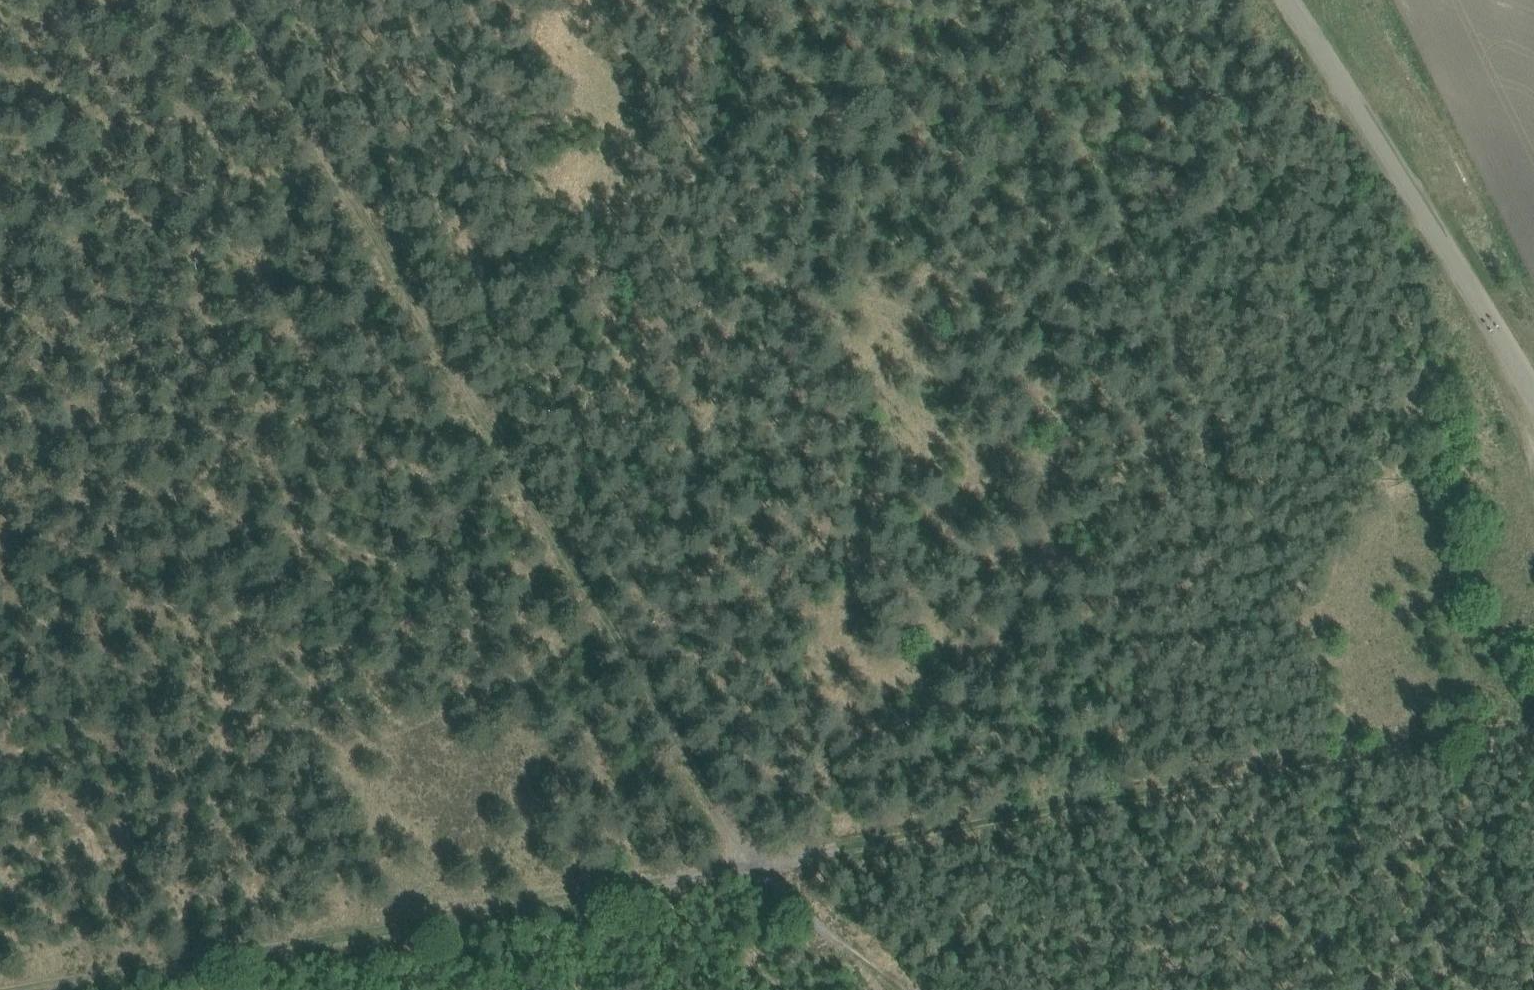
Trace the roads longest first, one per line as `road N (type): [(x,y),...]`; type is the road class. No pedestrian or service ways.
road 1 (track): [(750,866),(577,558),(244,0)]
road 2 (track): [(750,866),(1533,726)]
road 3 (track): [(20,989),(750,866)]
road 4 (unclassified): [(1533,404),(1285,0)]
road 5 (track): [(750,866),(904,989)]

